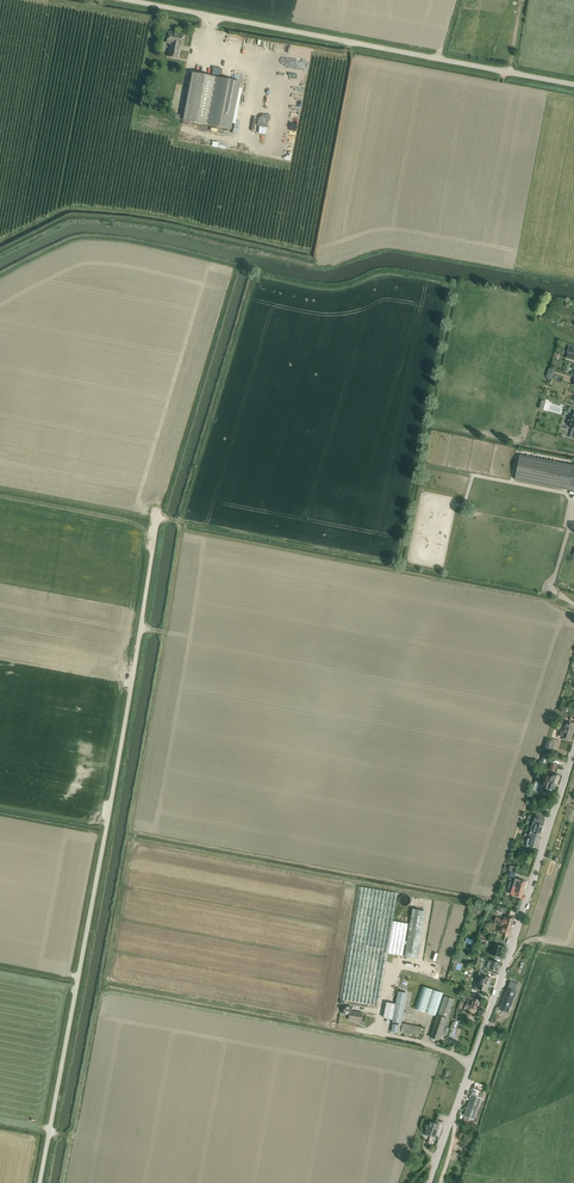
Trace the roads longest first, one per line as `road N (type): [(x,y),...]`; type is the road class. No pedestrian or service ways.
road 1 (unclassified): [(40,1182),(158,517)]
road 2 (unclassified): [(430,1182),(573,751)]
road 3 (unclassified): [(573,85),(127,0)]

